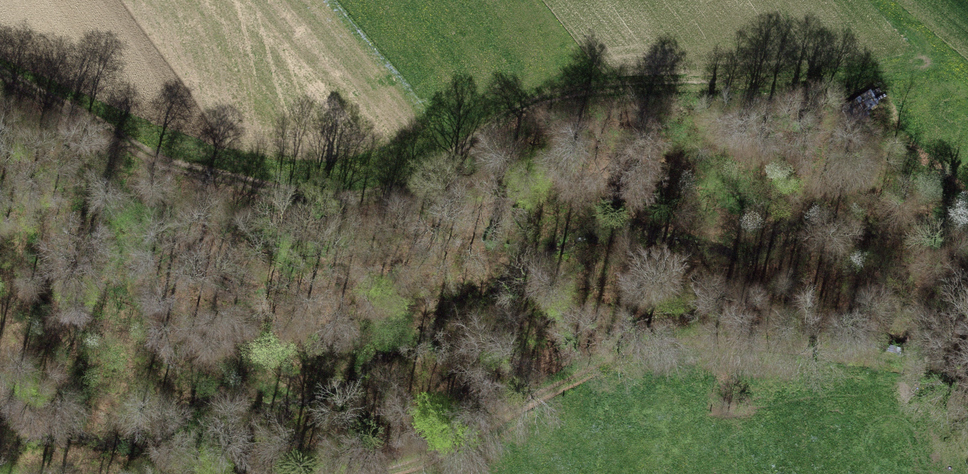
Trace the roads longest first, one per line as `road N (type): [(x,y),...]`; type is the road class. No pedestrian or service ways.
road 1 (track): [(0,90),(287,193),(414,174),(556,95),(725,91)]
road 2 (track): [(377,473),(451,450),(657,341),(705,337),(907,354),(930,364),(967,442)]

